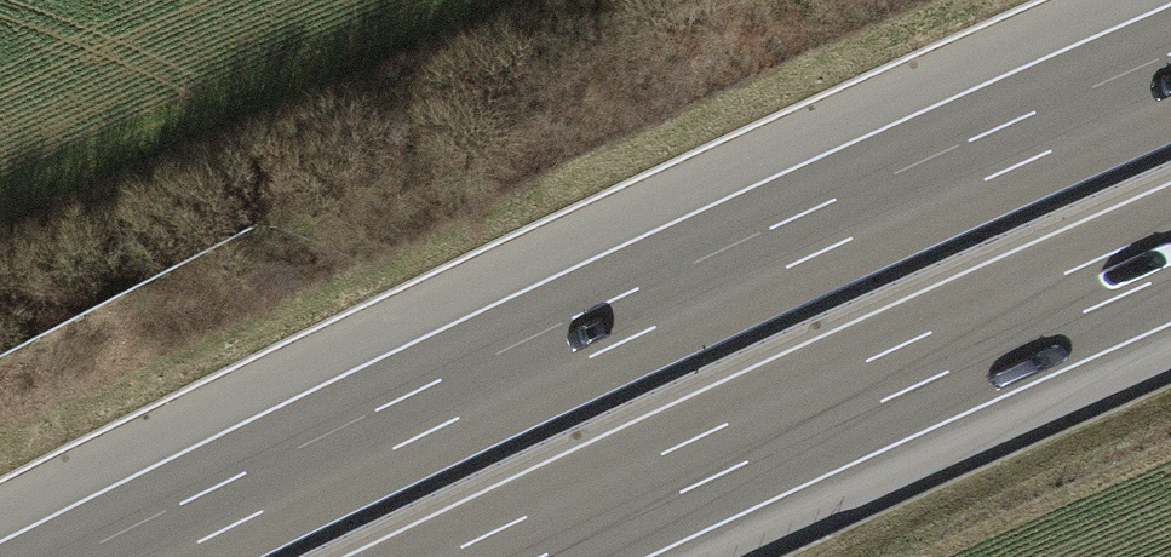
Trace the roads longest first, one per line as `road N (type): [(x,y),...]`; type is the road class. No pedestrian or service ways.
road 1 (motorway): [(1170,75),(636,311),(118,556)]
road 2 (motorway): [(499,556),(1170,254)]

